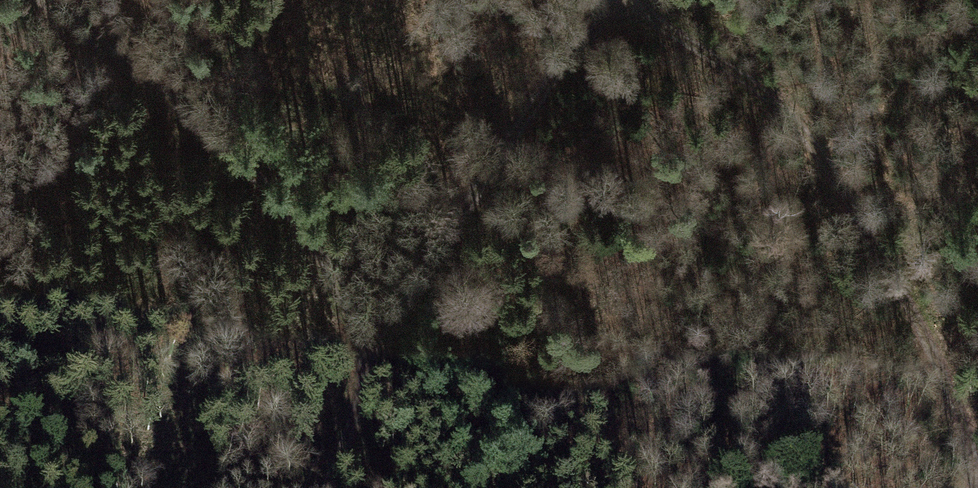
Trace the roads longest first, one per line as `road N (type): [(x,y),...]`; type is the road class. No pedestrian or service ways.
road 1 (track): [(622,0),(781,106),(842,182),(962,413),(972,487)]
road 2 (track): [(42,0),(305,232),(359,328),(368,372)]
road 3 (track): [(368,372),(385,320),(605,0)]
road 4 (track): [(368,372),(315,487)]

